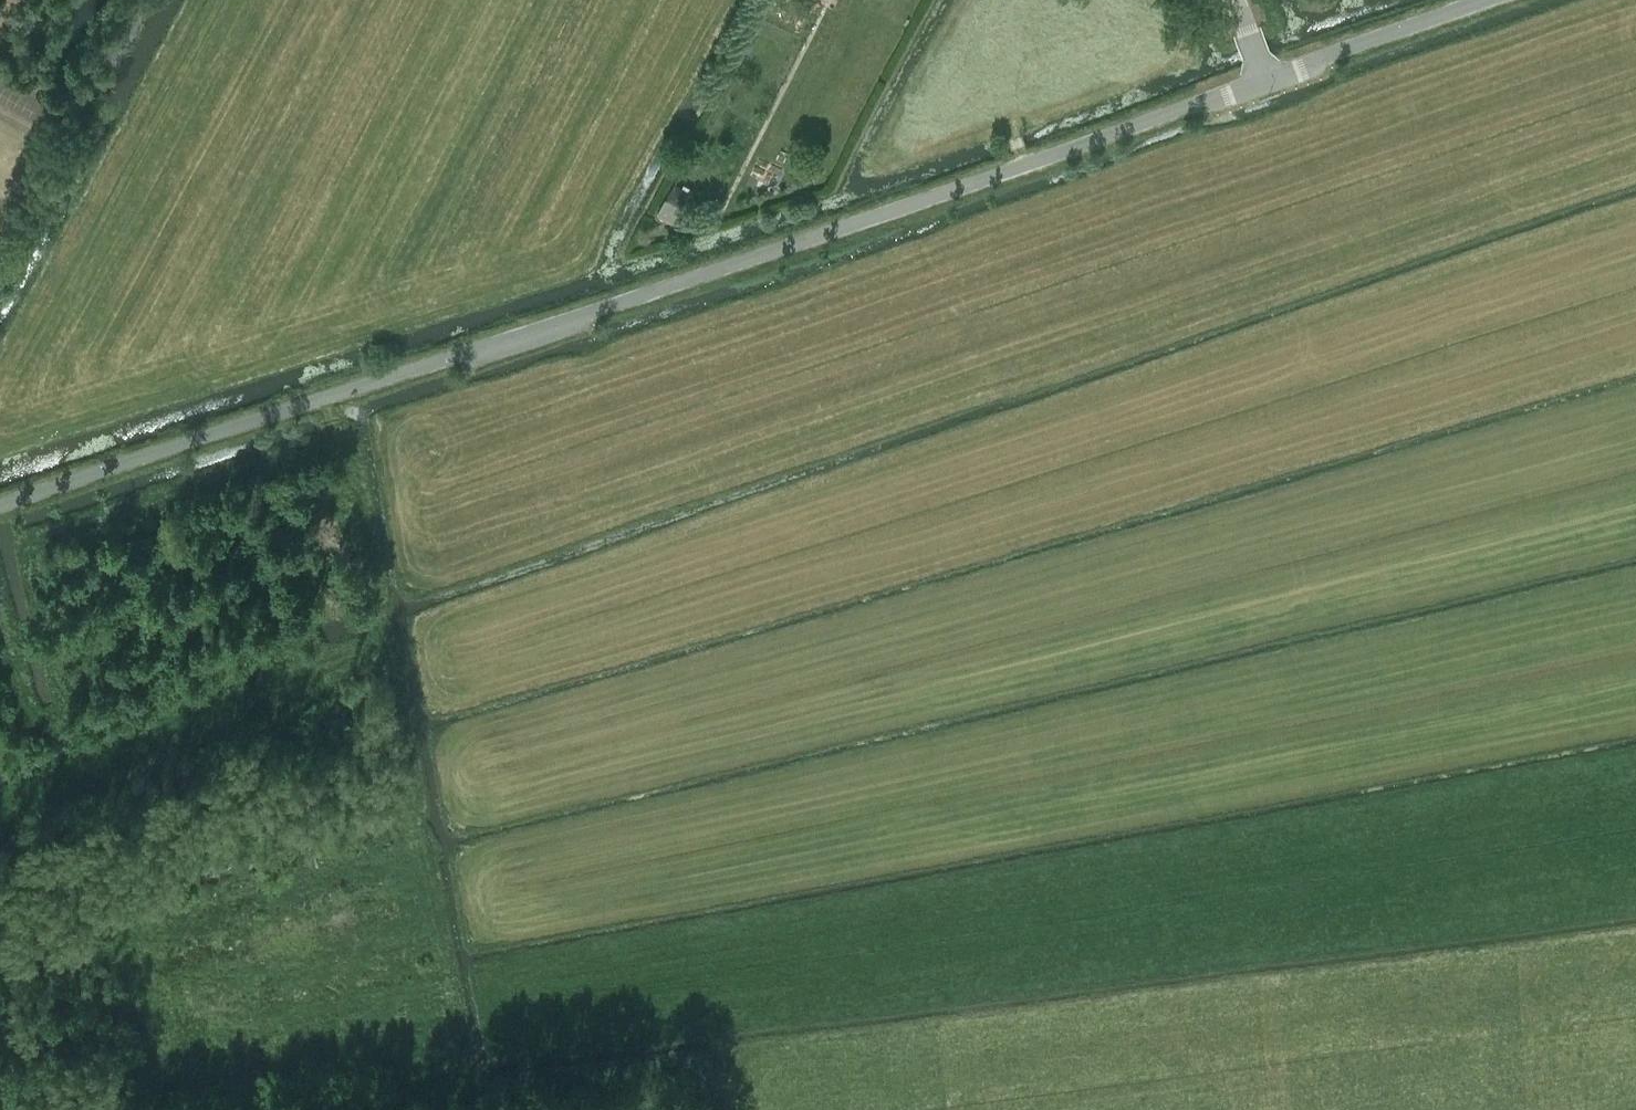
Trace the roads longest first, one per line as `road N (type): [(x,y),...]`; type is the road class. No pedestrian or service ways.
road 1 (unclassified): [(0,508),(1266,81)]
road 2 (unclassified): [(1266,81),(1499,0)]

